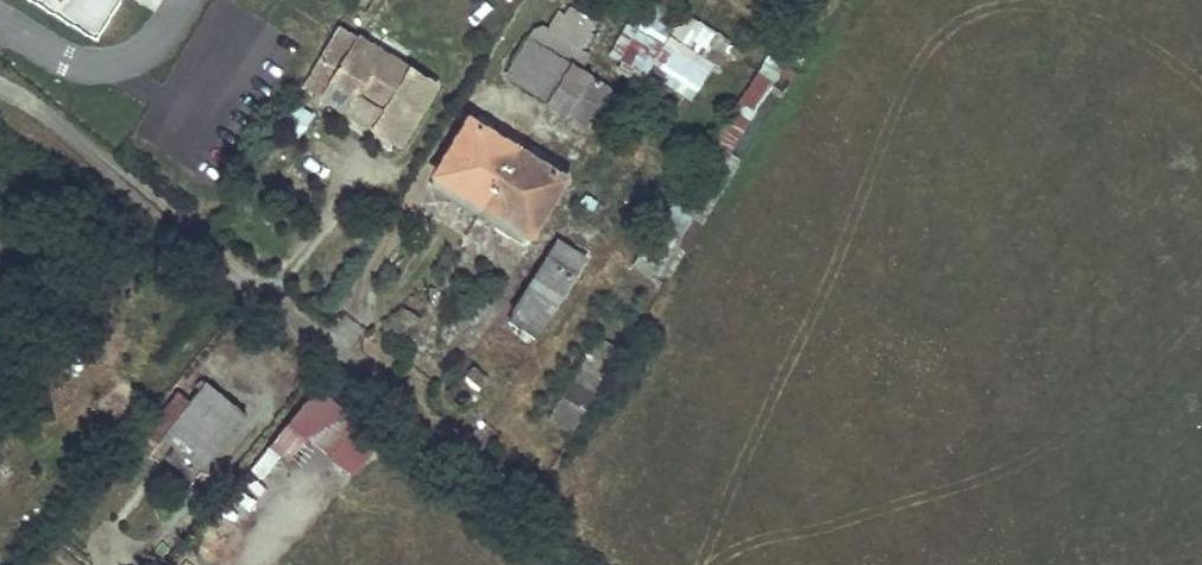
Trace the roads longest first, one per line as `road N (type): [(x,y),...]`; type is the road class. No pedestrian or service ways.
road 1 (residential): [(0,77),(419,409)]

